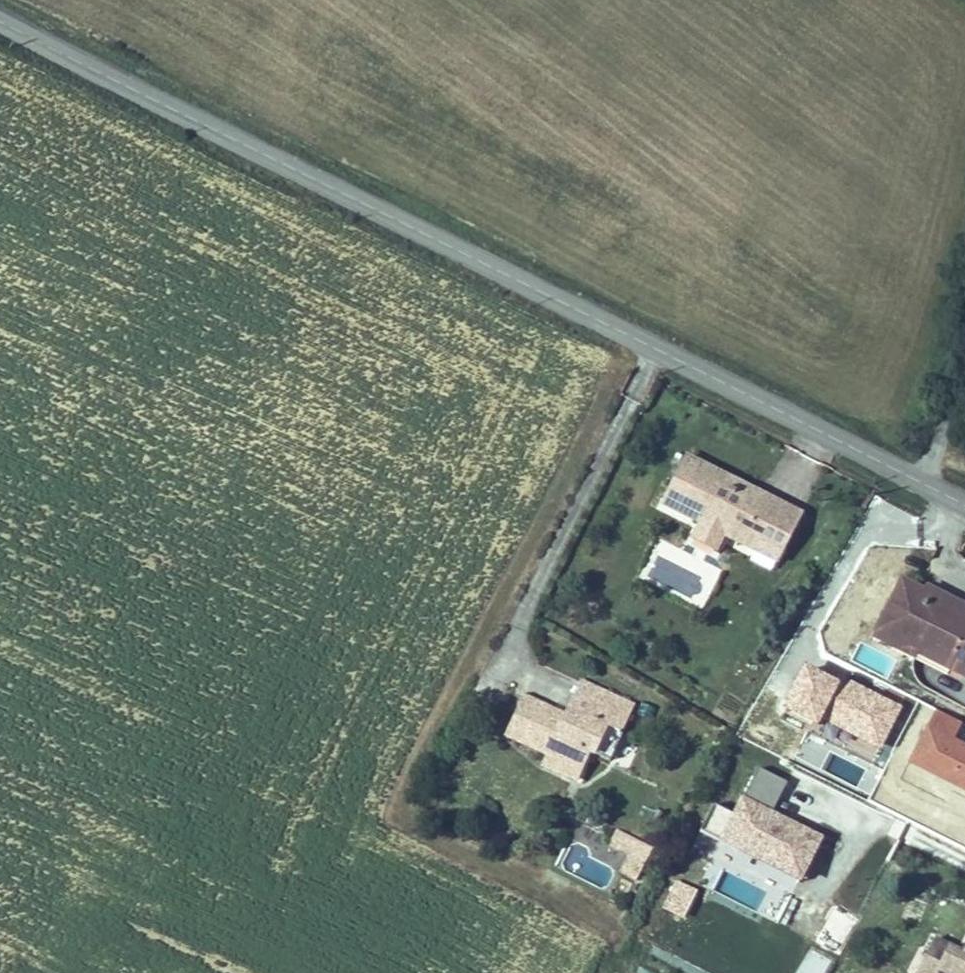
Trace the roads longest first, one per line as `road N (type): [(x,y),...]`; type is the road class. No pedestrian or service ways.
road 1 (tertiary): [(0,24),(964,508)]

